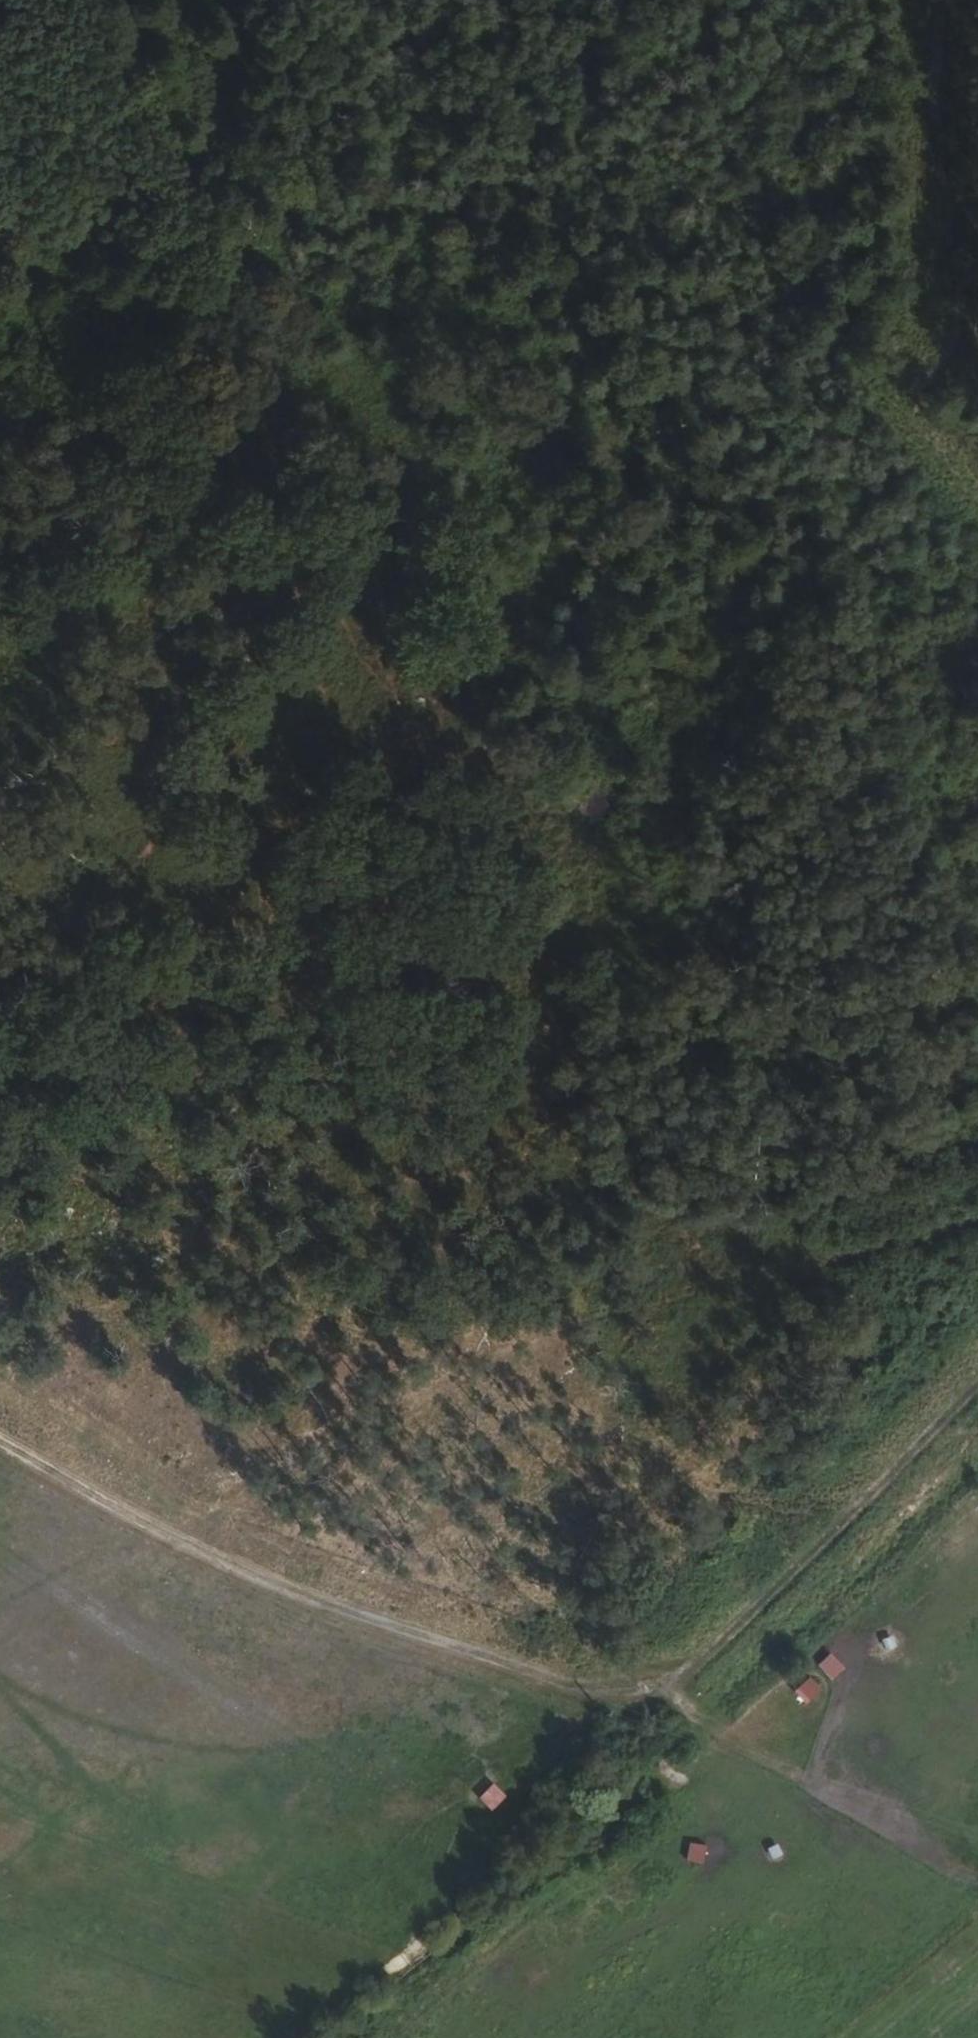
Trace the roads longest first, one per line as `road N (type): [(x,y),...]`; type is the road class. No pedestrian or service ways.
road 1 (track): [(959,0),(977,187)]

